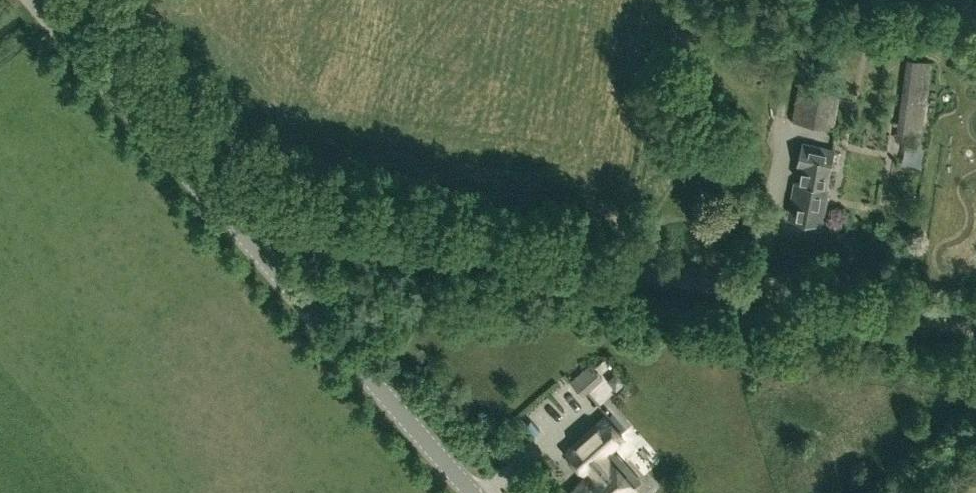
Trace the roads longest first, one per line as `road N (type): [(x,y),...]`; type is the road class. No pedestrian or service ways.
road 1 (track): [(228,216),(286,214),(975,327)]
road 2 (unclassified): [(468,492),(38,0)]

